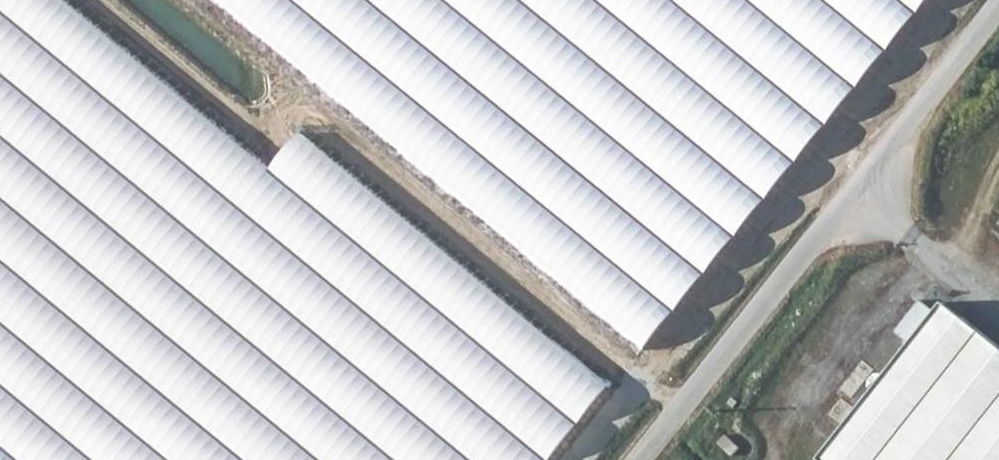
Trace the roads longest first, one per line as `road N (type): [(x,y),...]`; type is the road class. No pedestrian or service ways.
road 1 (unclassified): [(632,459),(997,0)]

